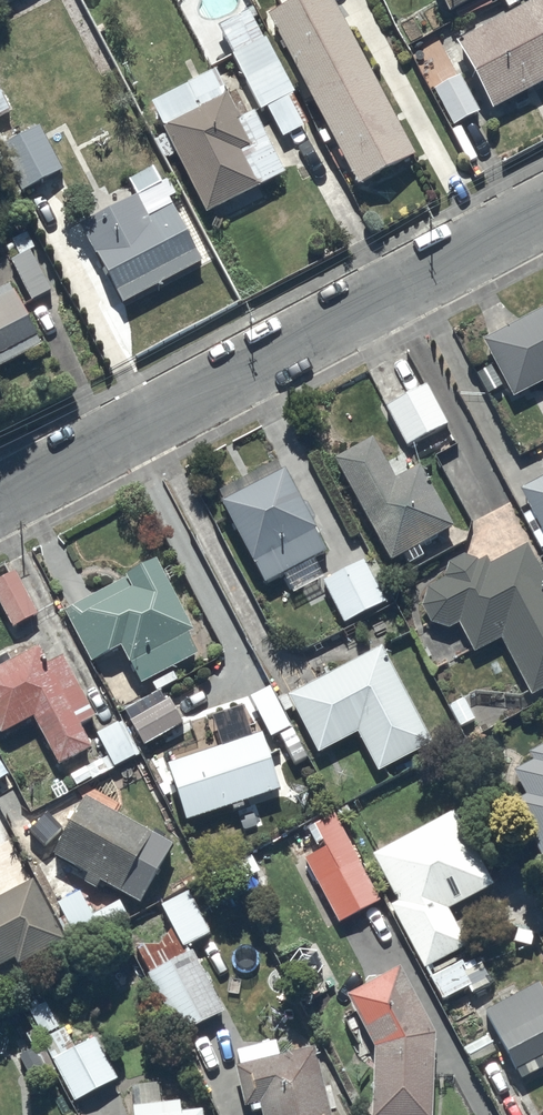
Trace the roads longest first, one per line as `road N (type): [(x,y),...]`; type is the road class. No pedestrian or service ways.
road 1 (residential): [(0,500),(542,211)]

